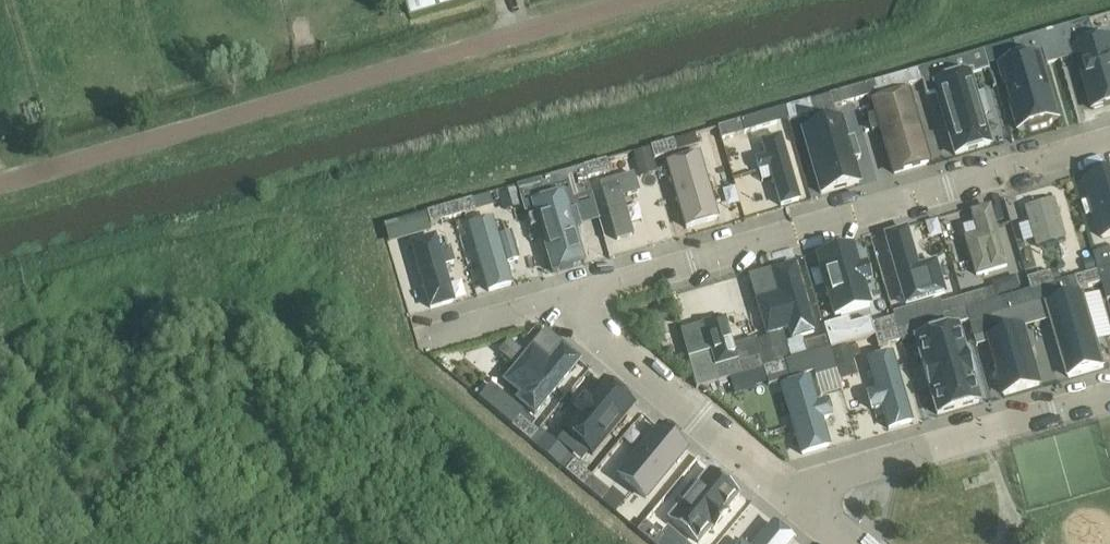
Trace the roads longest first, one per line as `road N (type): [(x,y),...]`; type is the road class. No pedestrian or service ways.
road 1 (unclassified): [(0,180),(623,0)]
road 2 (residential): [(1109,138),(564,300)]
road 3 (residential): [(1109,395),(790,488)]
road 4 (residential): [(790,488),(564,300)]
road 5 (residential): [(564,300),(434,335)]

